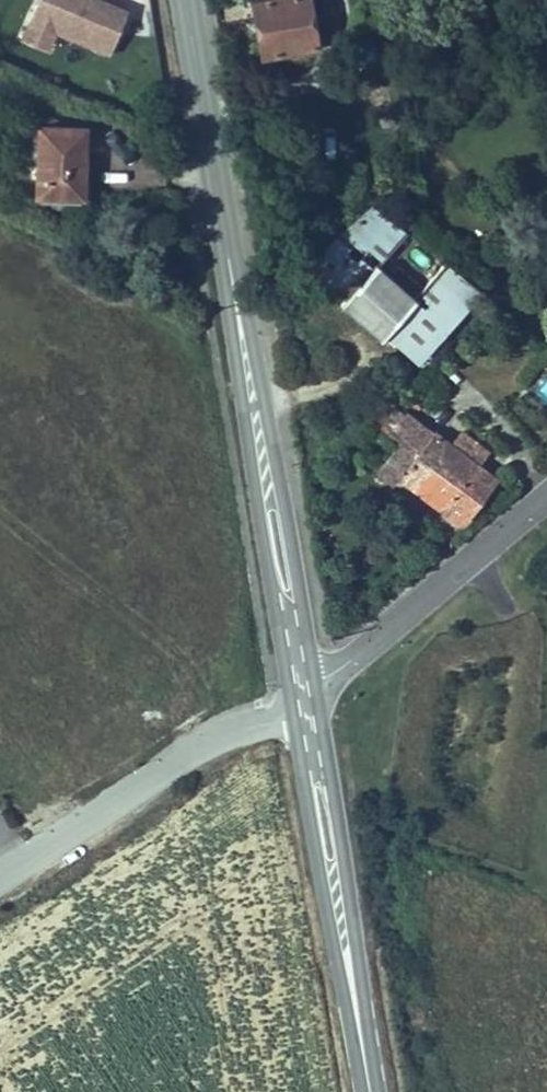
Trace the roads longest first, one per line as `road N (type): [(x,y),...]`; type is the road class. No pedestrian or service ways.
road 1 (primary): [(188,0),(306,693)]
road 2 (primary): [(306,693),(375,1091)]
road 3 (residential): [(306,693),(0,883)]
road 4 (unclassified): [(306,693),(546,534)]

